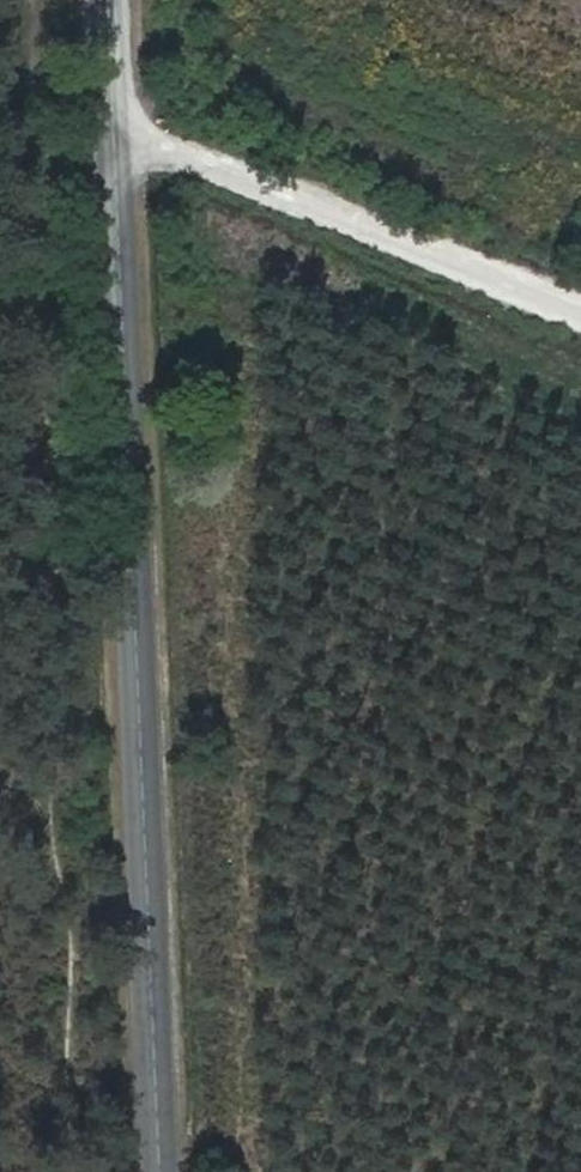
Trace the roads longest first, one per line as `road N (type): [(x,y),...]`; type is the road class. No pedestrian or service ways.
road 1 (tertiary): [(106,0),(157,1171)]
road 2 (track): [(62,1171),(33,0)]
road 3 (track): [(580,320),(111,129)]

